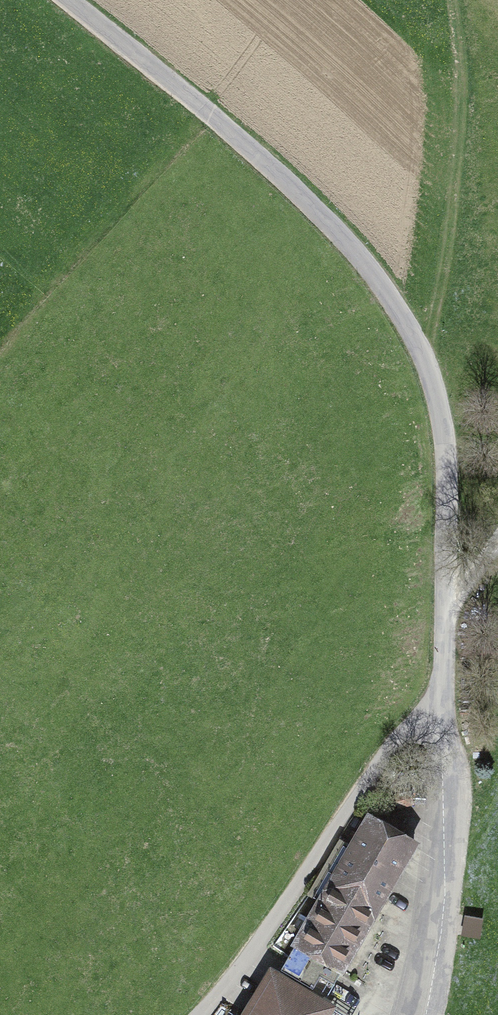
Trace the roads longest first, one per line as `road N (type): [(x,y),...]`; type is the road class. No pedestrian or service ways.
road 1 (residential): [(68,0),(321,215),(410,330),(436,390),(446,448),(451,604),(441,698)]
road 2 (unclassified): [(441,698),(372,768),(269,924),(198,1014)]
road 3 (track): [(457,0),(462,36),(446,252),(424,357)]
road 4 (residential): [(441,698),(458,836),(437,1014)]

